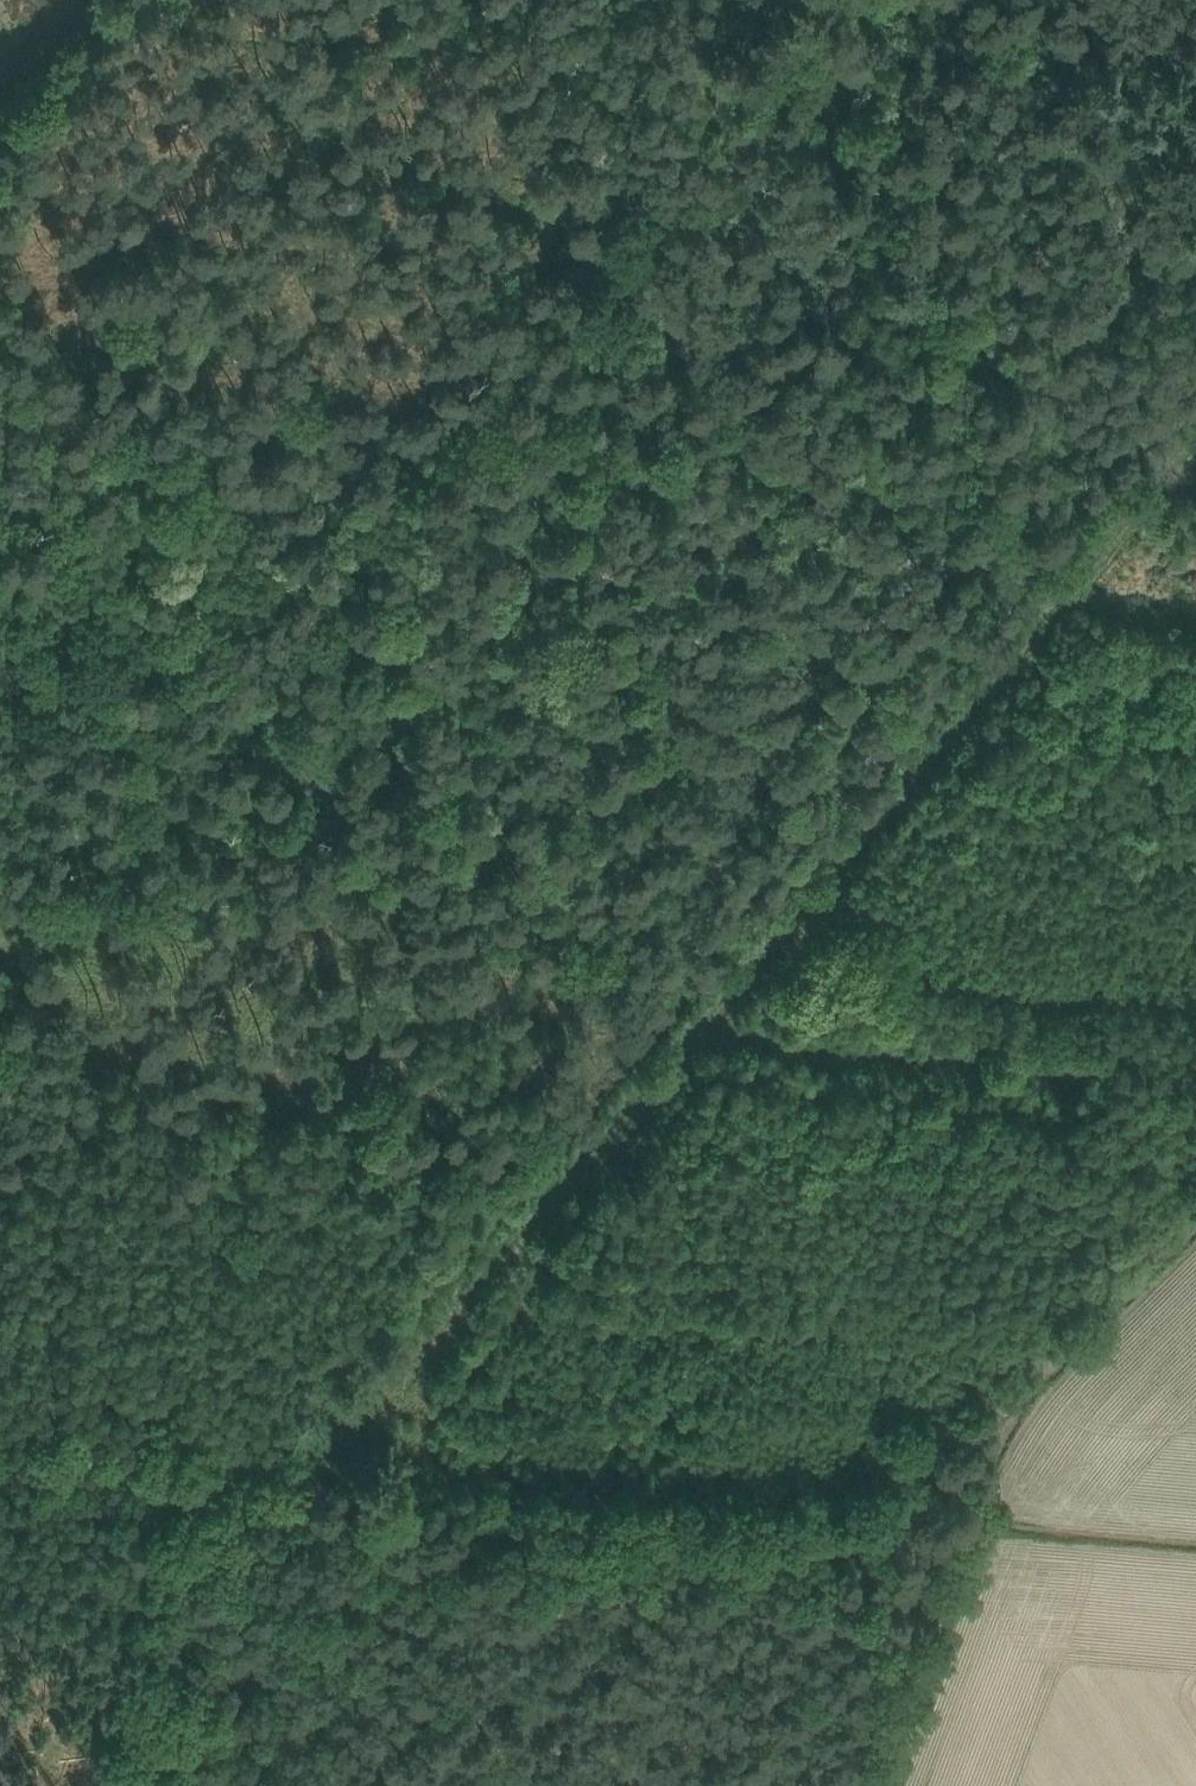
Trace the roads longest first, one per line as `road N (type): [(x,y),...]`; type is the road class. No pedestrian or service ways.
road 1 (track): [(0,1436),(293,1462)]

